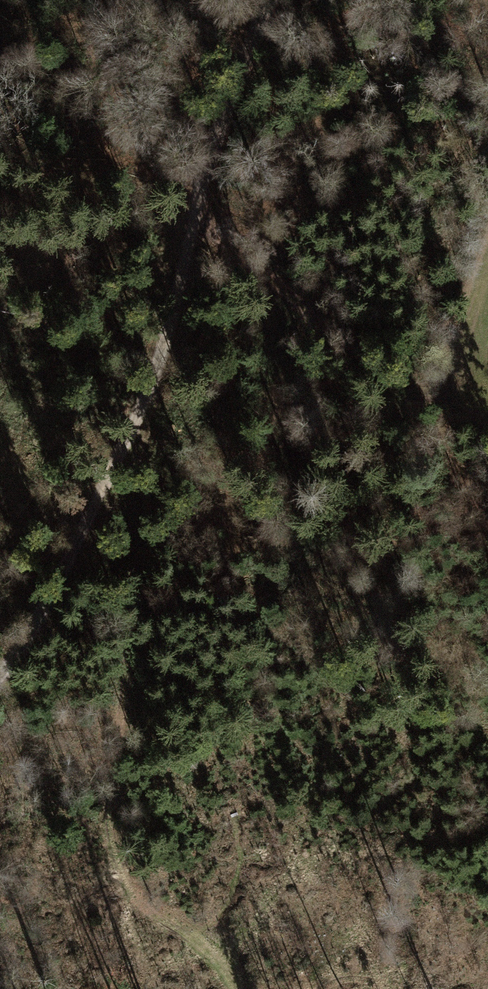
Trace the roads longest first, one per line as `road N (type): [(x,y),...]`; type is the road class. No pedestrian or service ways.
road 1 (track): [(270,0),(212,153),(142,402),(54,587),(0,674)]
road 2 (track): [(235,988),(202,943),(130,896),(113,849),(111,771),(128,667),(142,402)]
road 3 (track): [(196,213),(409,386)]
road 4 (track): [(309,311),(340,415),(343,475)]

